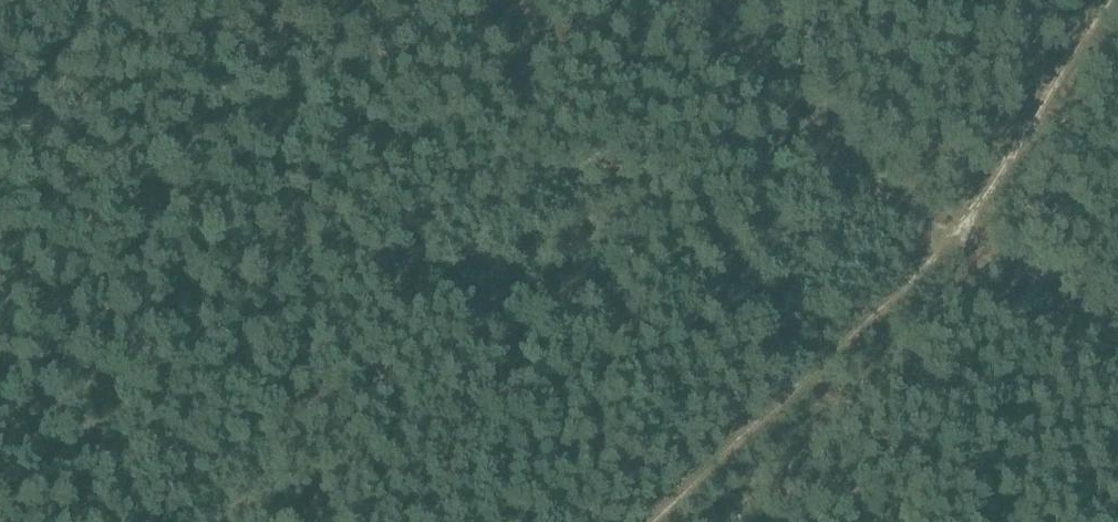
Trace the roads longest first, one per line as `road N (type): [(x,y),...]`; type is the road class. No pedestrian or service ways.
road 1 (track): [(1117,15),(953,248),(657,521)]

